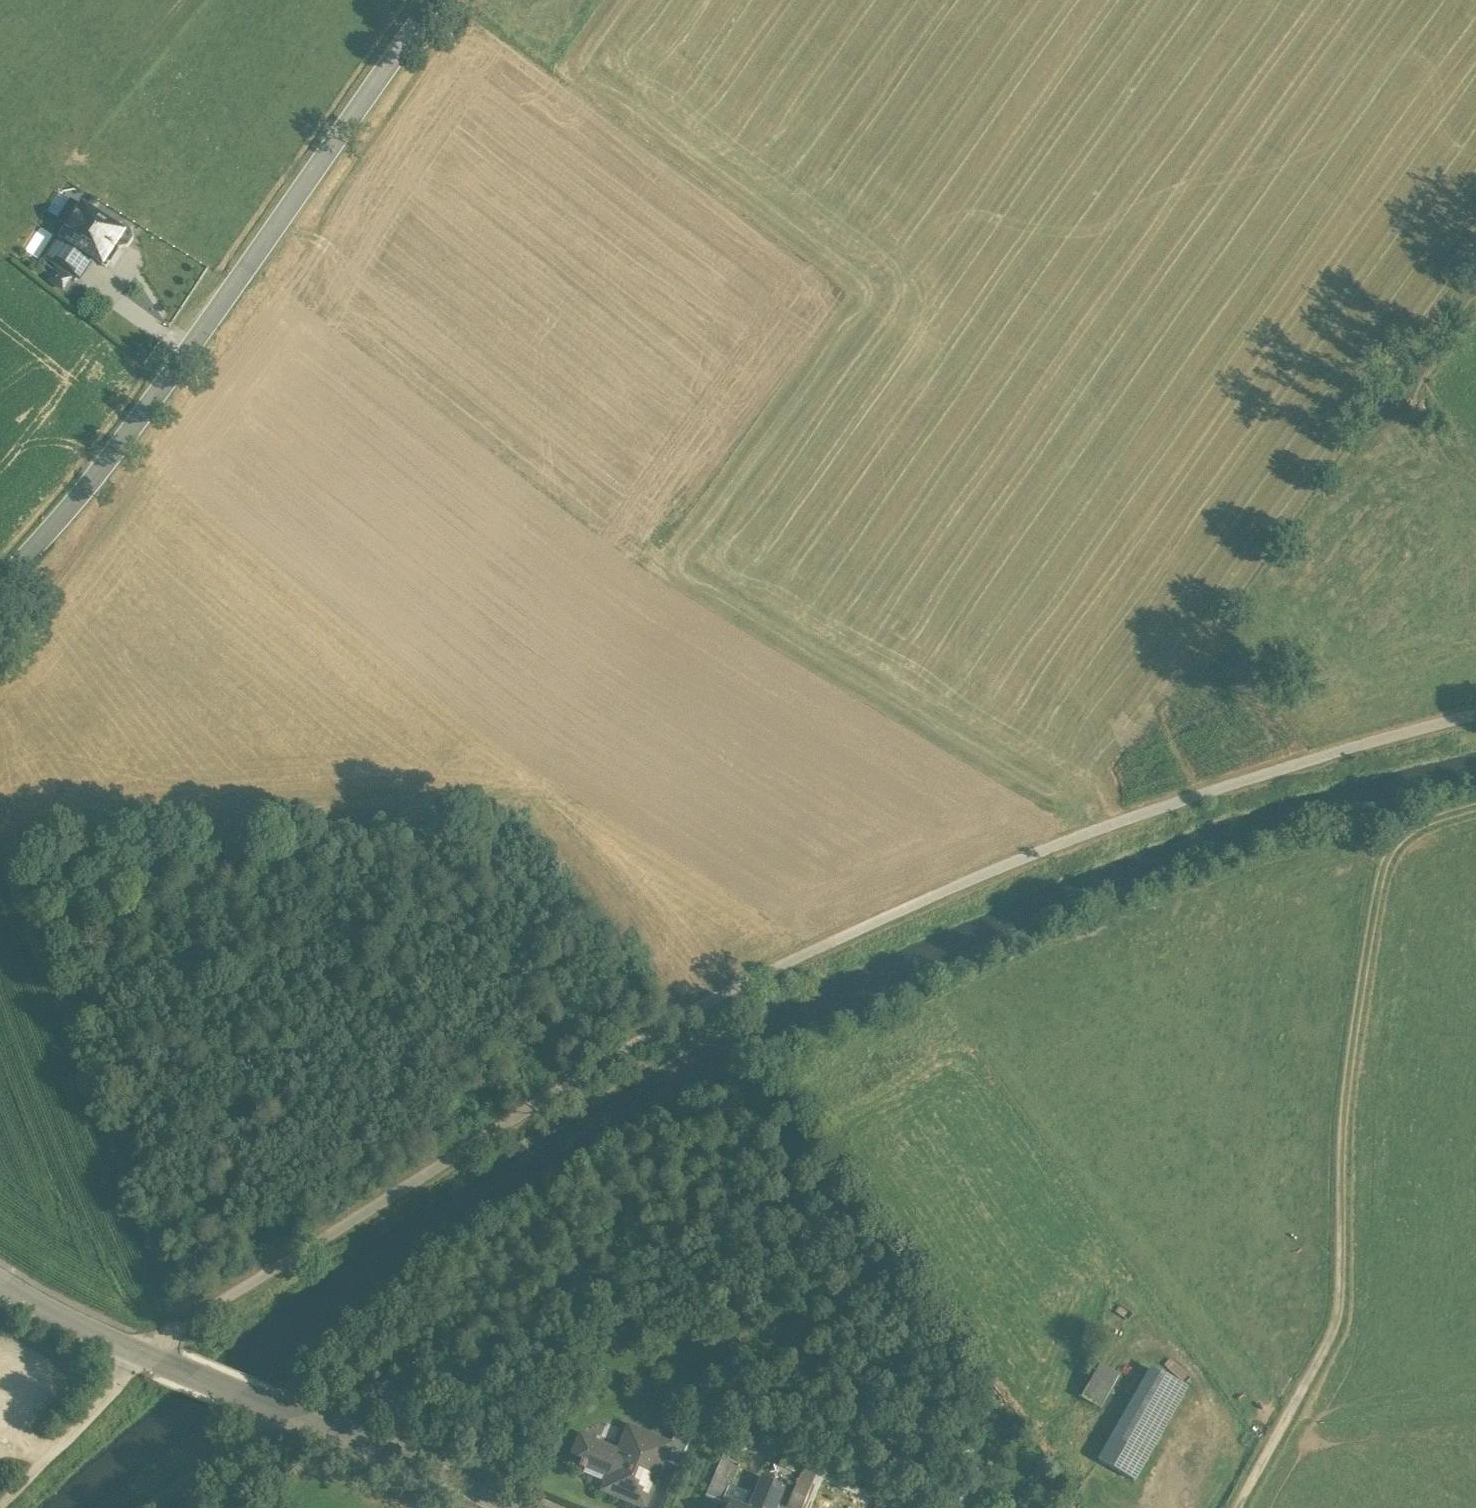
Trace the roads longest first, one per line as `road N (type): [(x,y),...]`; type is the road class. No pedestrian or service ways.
road 1 (track): [(142,1357),(443,1164),(796,958),(1060,843),(1362,743),(1475,715)]
road 2 (track): [(1475,796),(1408,813),(1368,849),(1336,1170),(1339,1326),(1237,1507)]
road 3 (secondary): [(434,0),(124,442),(0,588)]
road 4 (residential): [(509,1507),(142,1357)]
road 5 (track): [(144,1507),(279,1411)]
road 6 (unclassified): [(142,1357),(0,1280)]
road 7 (track): [(1364,863),(1357,854),(1328,864),(1311,958)]

